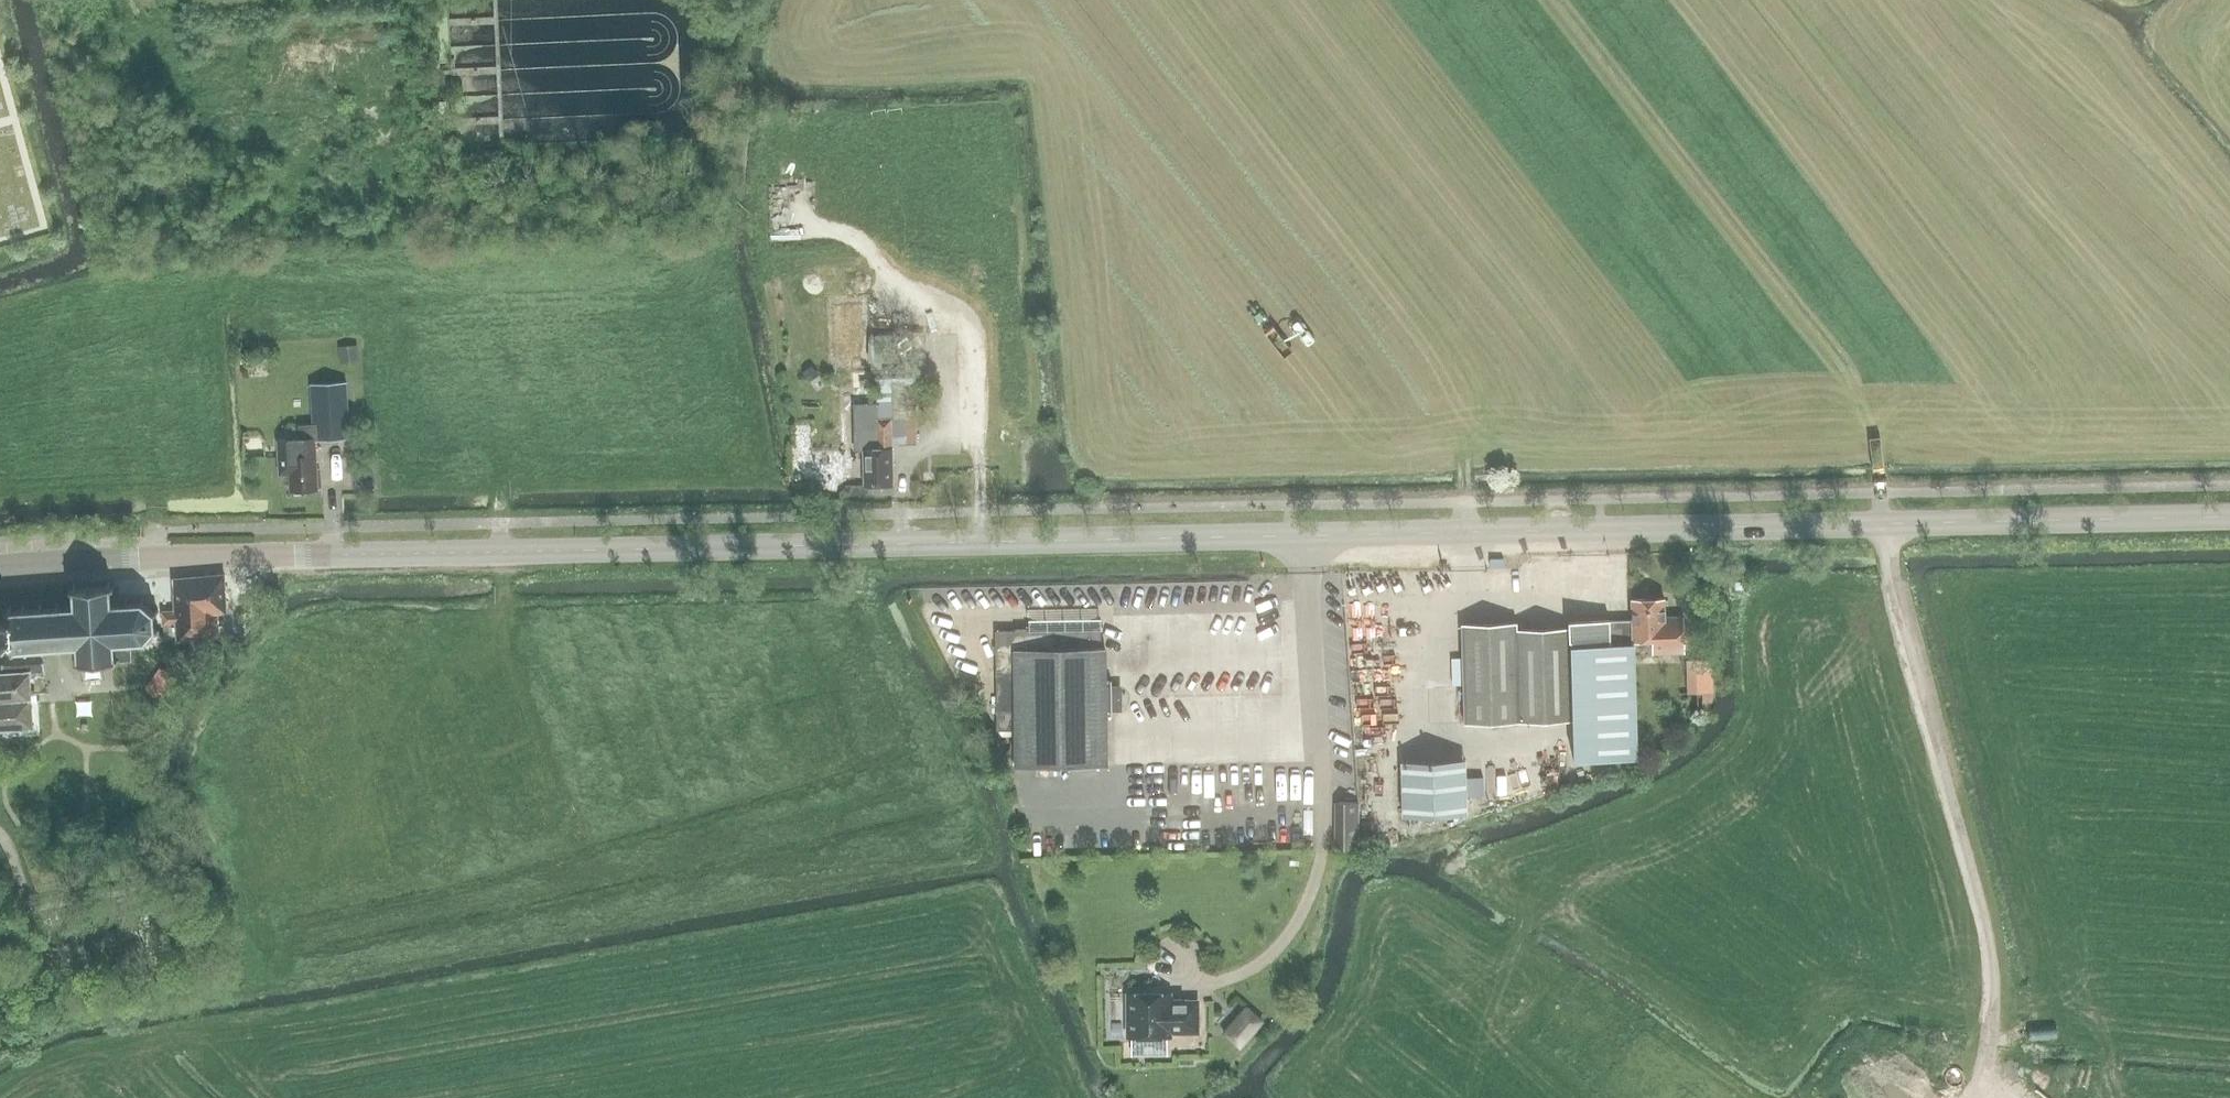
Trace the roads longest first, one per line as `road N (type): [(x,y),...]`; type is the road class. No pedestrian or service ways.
road 1 (secondary): [(0,567),(2229,517)]

